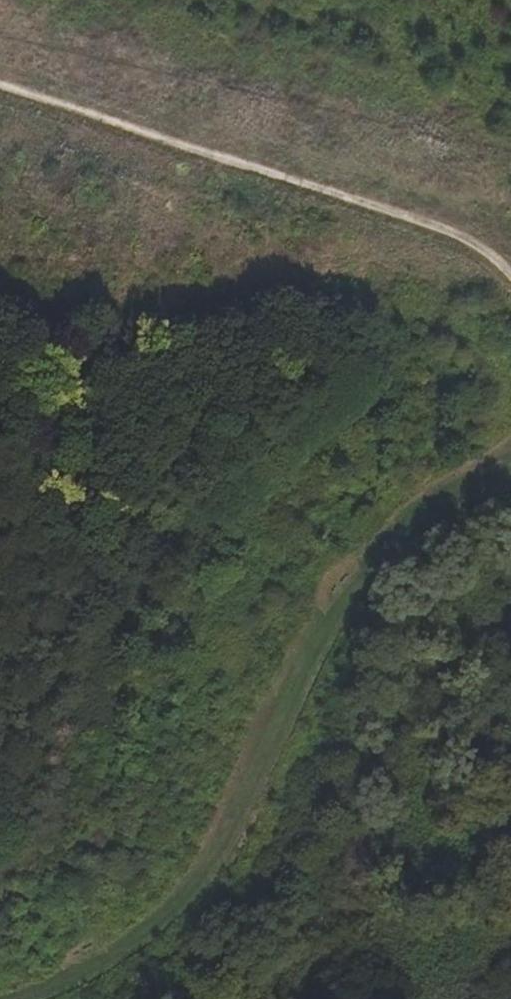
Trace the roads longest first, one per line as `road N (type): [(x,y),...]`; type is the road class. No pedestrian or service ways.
road 1 (track): [(510,468),(428,509),(357,583),(249,790),(198,864),(85,963),(0,998)]

